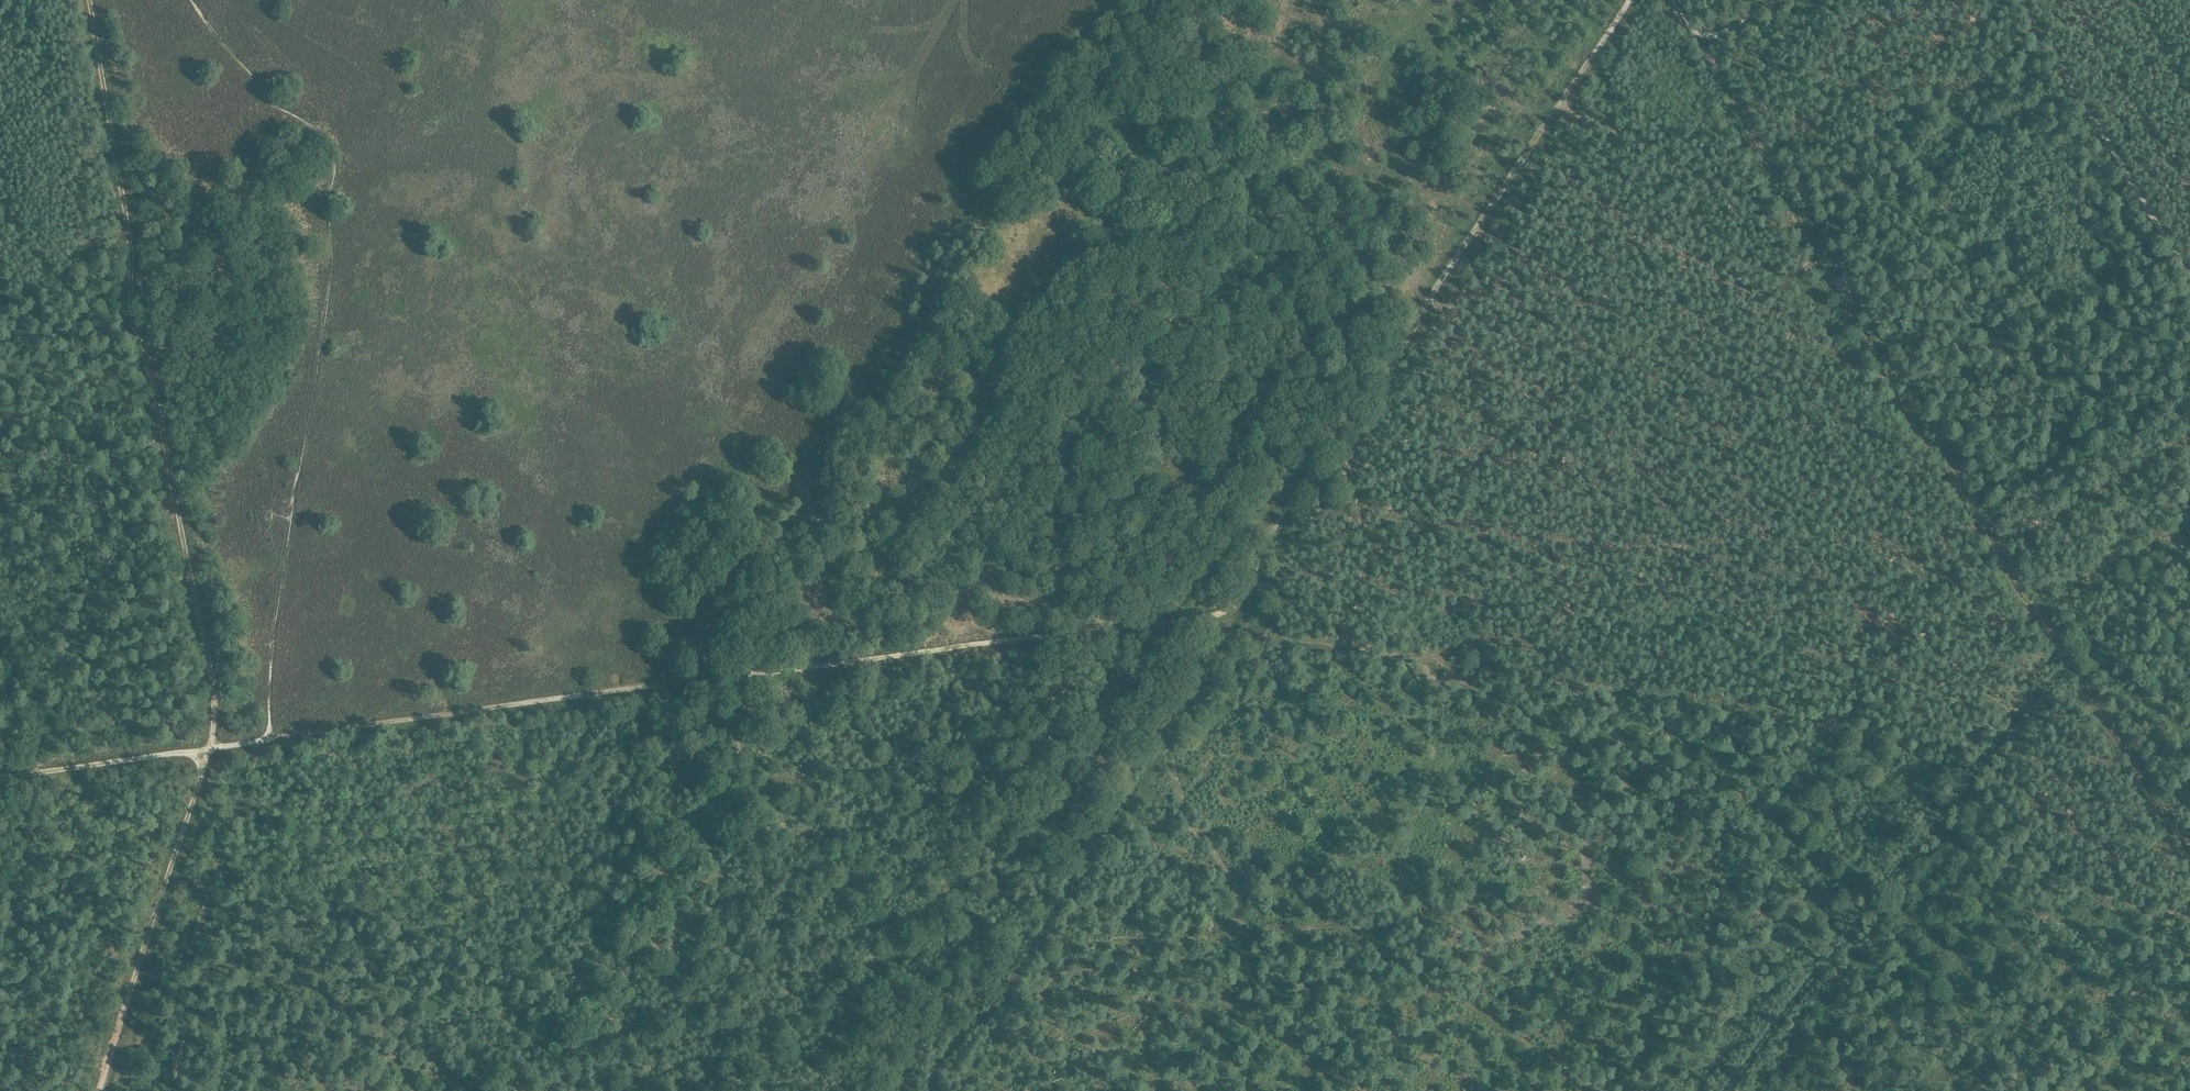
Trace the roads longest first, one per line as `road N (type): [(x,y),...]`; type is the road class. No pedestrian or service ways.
road 1 (track): [(266,740),(1228,610),(1246,591),(1273,528),(1630,0)]
road 2 (track): [(89,0),(130,238),(130,313),(150,365),(208,651),(209,748)]
road 3 (track): [(209,748),(98,1090)]
road 4 (track): [(2189,279),(2020,0)]
road 5 (track): [(0,778),(209,748)]
road 6 (track): [(1673,0),(1689,29),(1708,37),(1778,0)]

